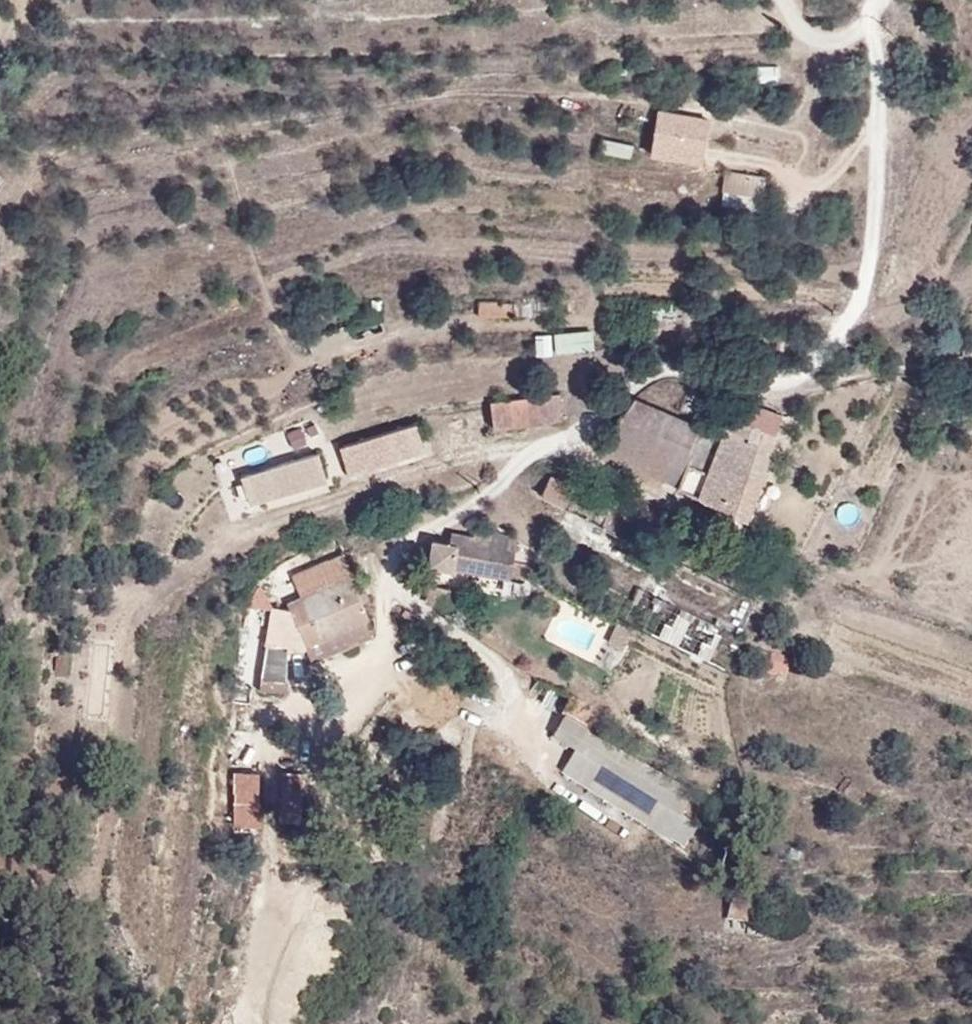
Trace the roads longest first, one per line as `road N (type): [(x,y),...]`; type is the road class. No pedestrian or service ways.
road 1 (unclassified): [(879,0),(871,261),(834,350),(790,375),(657,376),(374,558)]

